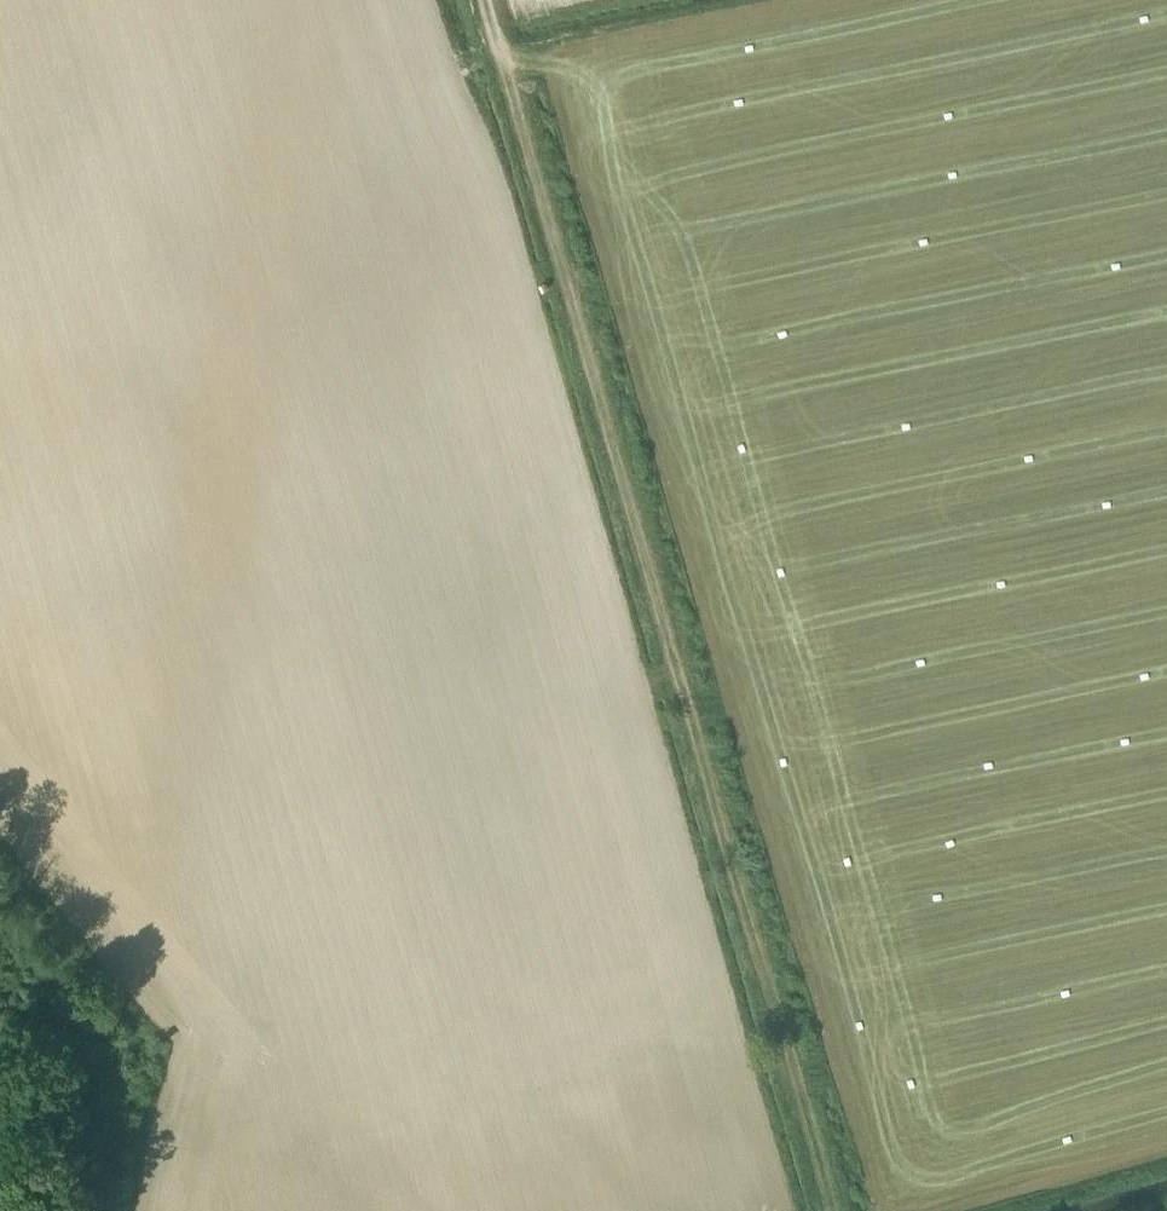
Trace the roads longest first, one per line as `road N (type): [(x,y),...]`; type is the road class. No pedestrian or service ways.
road 1 (track): [(492,0),(835,1210)]

